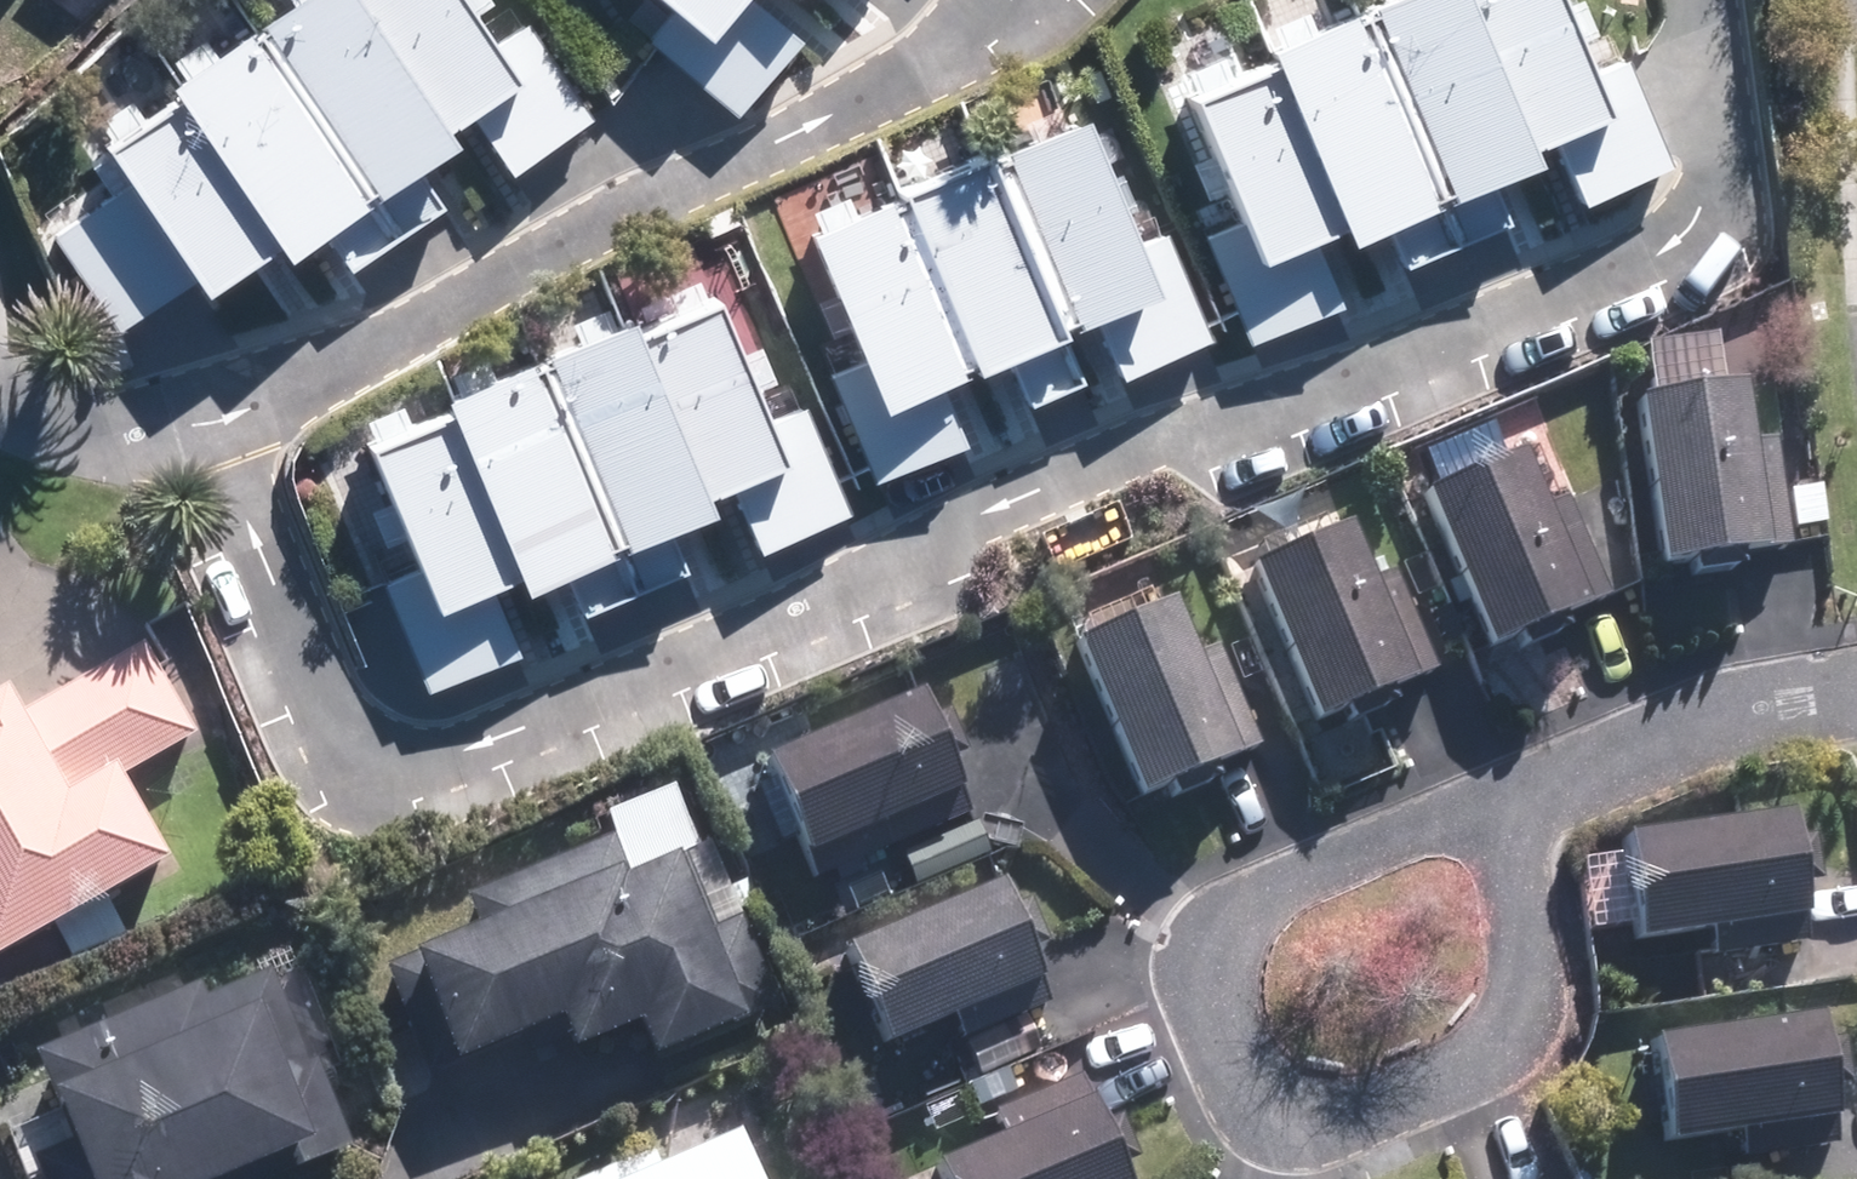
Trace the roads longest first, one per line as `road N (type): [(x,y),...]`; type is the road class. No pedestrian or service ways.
road 1 (residential): [(1729,211),(370,782),(209,428)]
road 2 (residential): [(209,428),(913,71),(989,0)]
road 3 (residential): [(1504,799),(1523,997),(1501,1050),(1338,1116),(1292,1120),(1269,1110),(1234,1061),(1210,974),(1224,935),(1261,897)]
road 4 (residential): [(1856,683),(1735,711),(1504,799)]
road 5 (residential): [(1261,897),(1504,799)]
road 6 (residential): [(0,404),(88,432),(209,428)]
road 7 (residential): [(1698,0),(1729,211)]

